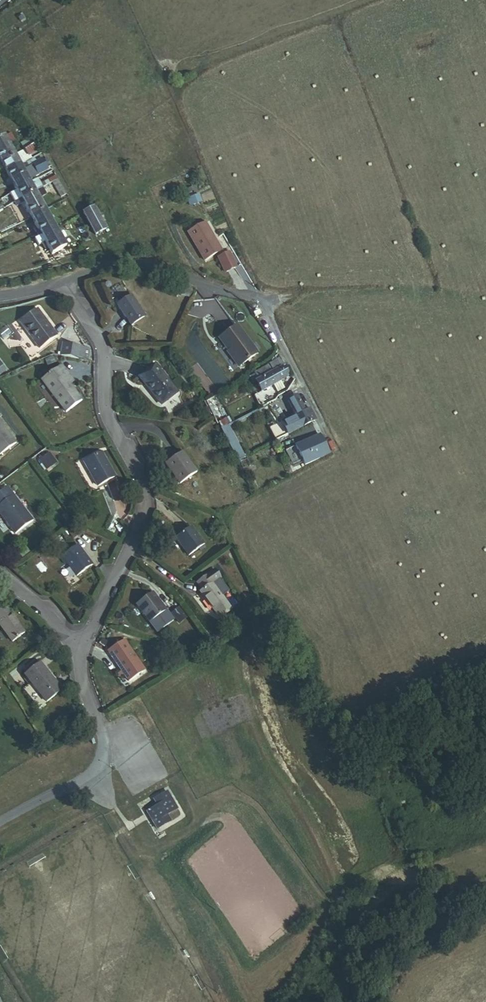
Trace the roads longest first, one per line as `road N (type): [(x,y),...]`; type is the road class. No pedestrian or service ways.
road 1 (unclassified): [(76,654),(141,508),(138,473),(103,402),(102,346),(64,281)]
road 2 (residential): [(64,281),(124,264),(169,269),(253,300),(324,428)]
road 3 (unclassified): [(0,820),(98,768),(102,739),(76,654)]

